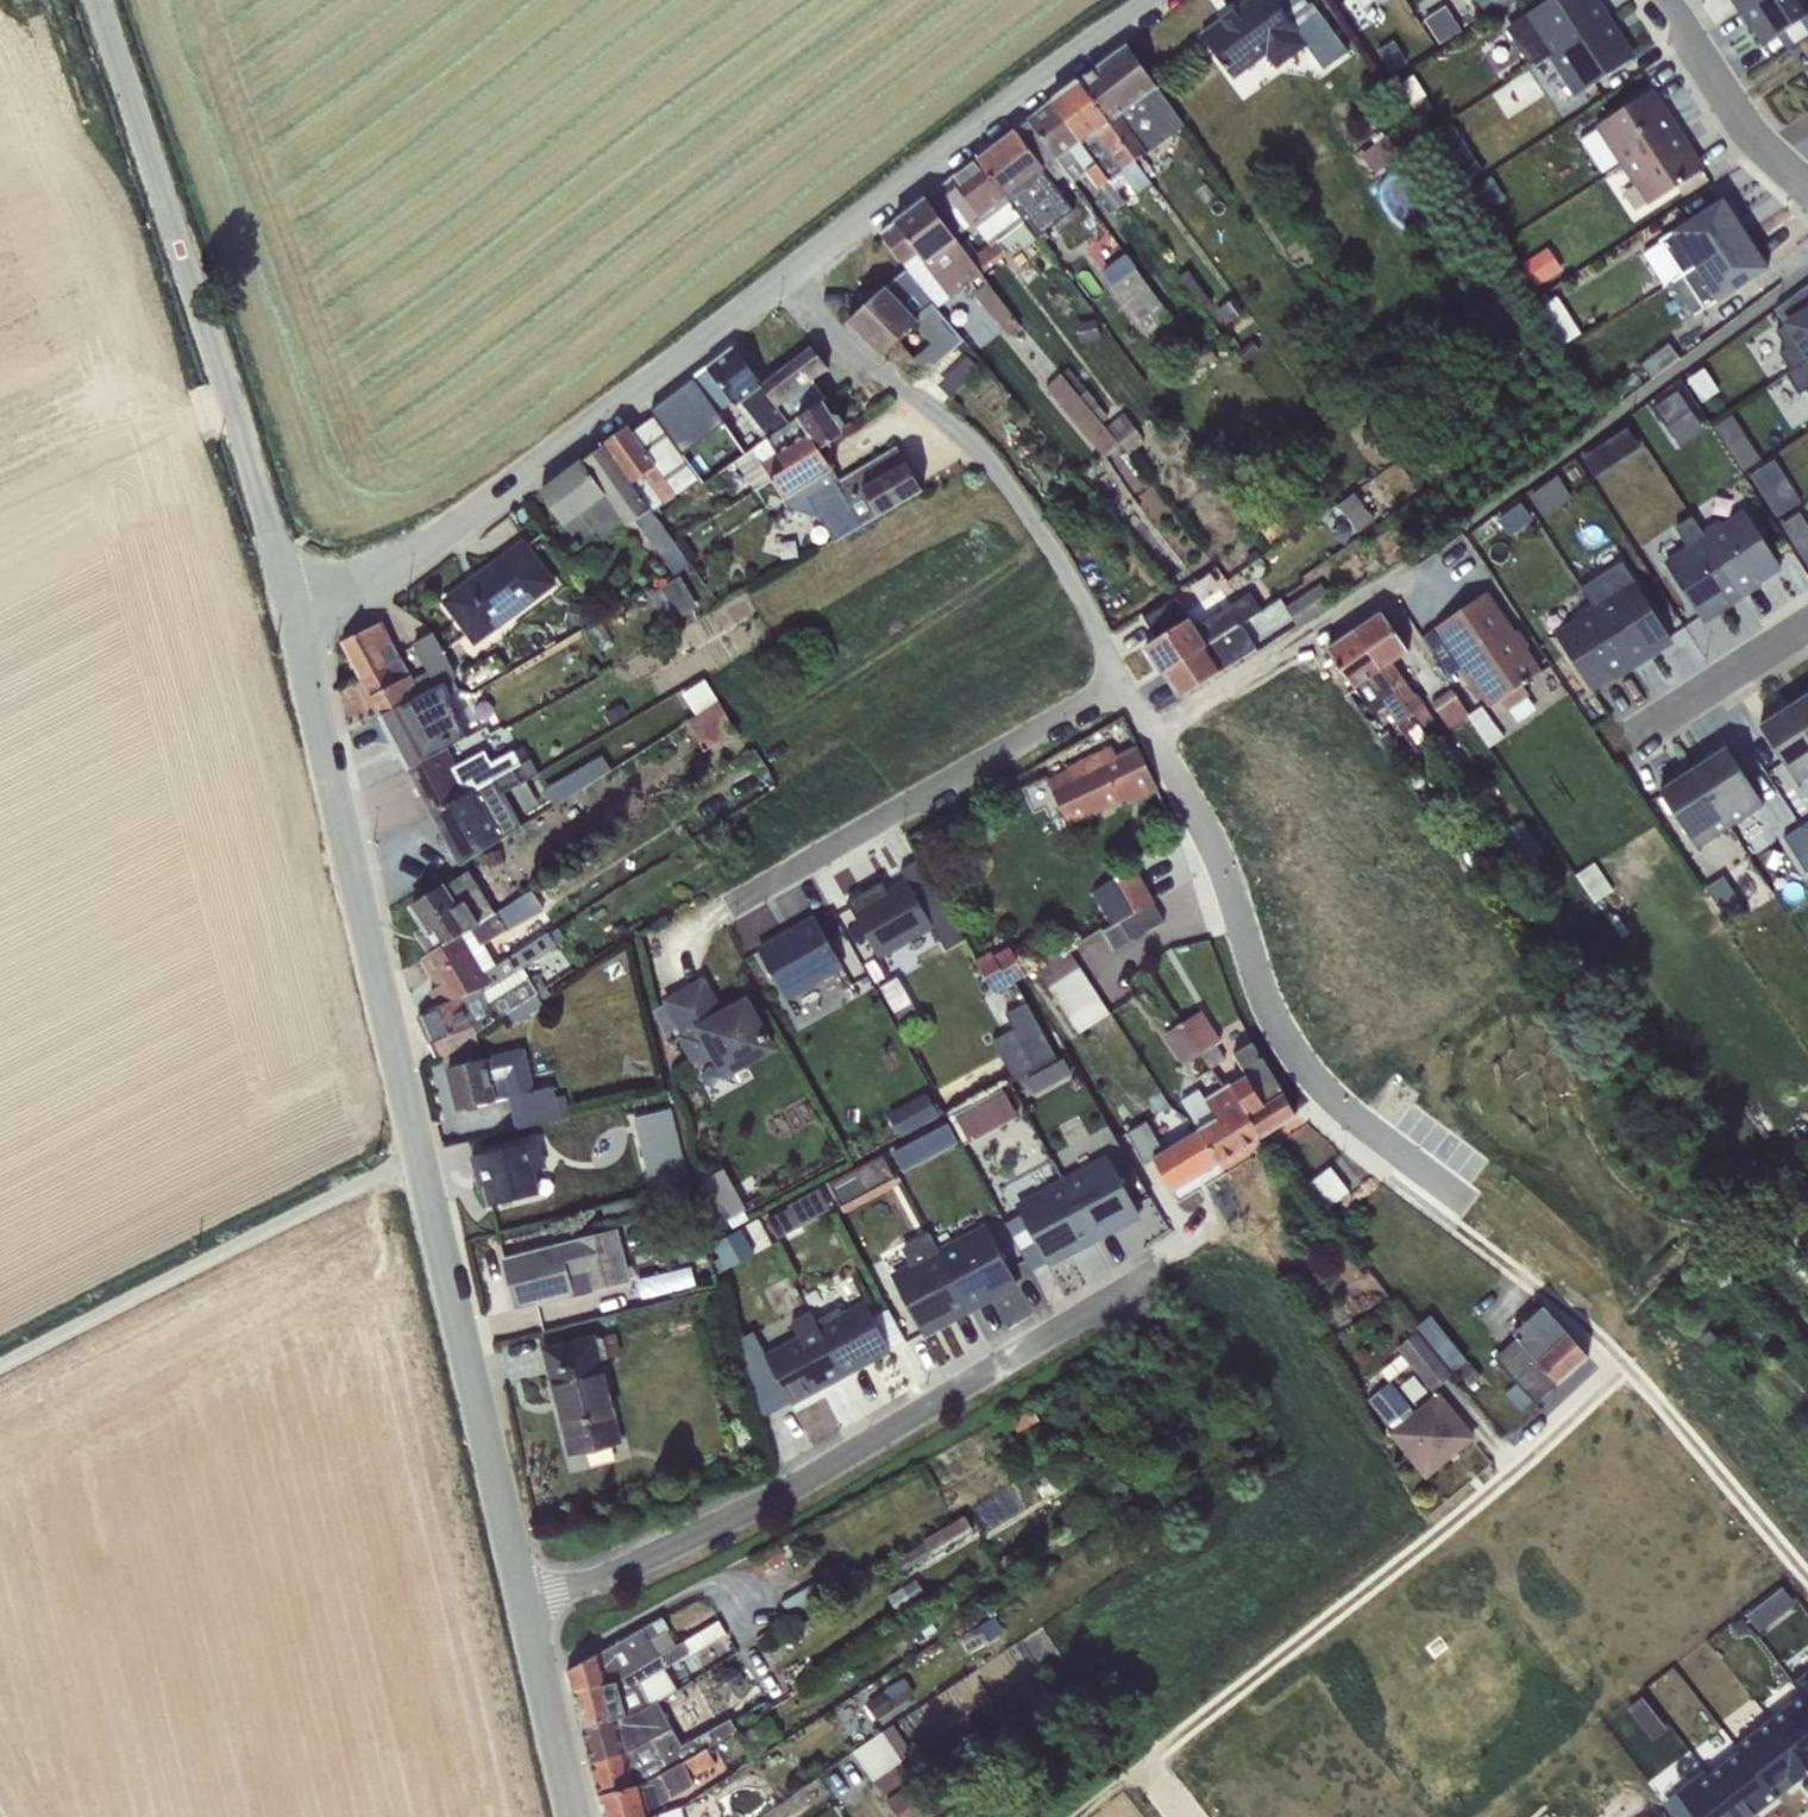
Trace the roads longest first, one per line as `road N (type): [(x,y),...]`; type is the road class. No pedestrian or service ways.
road 1 (residential): [(290,604),(521,1598)]
road 2 (residential): [(521,1598),(622,1573),(747,1510),(1150,1277)]
road 3 (residential): [(94,0),(290,604)]
road 4 (residential): [(780,279),(414,554),(353,590),(290,604)]
road 5 (residential): [(780,279),(866,364),(993,461),(1123,685)]
road 6 (residential): [(1151,731),(1228,884),(1281,1035),(1355,1149),(1390,1177)]
road 7 (residential): [(1155,0),(780,279)]
road 8 (residential): [(1123,685),(732,906)]
road 9 (unclassified): [(1151,731),(1459,528)]
road 10 (track): [(1390,1177),(1588,1327),(1626,1366)]
road 11 (unclassified): [(1626,1366),(1807,1579)]
road 12 (residential): [(1665,0),(1753,130),(1807,181)]
road 13 (residential): [(521,1598),(576,1816)]
road 14 (residential): [(1807,633),(1642,738)]

